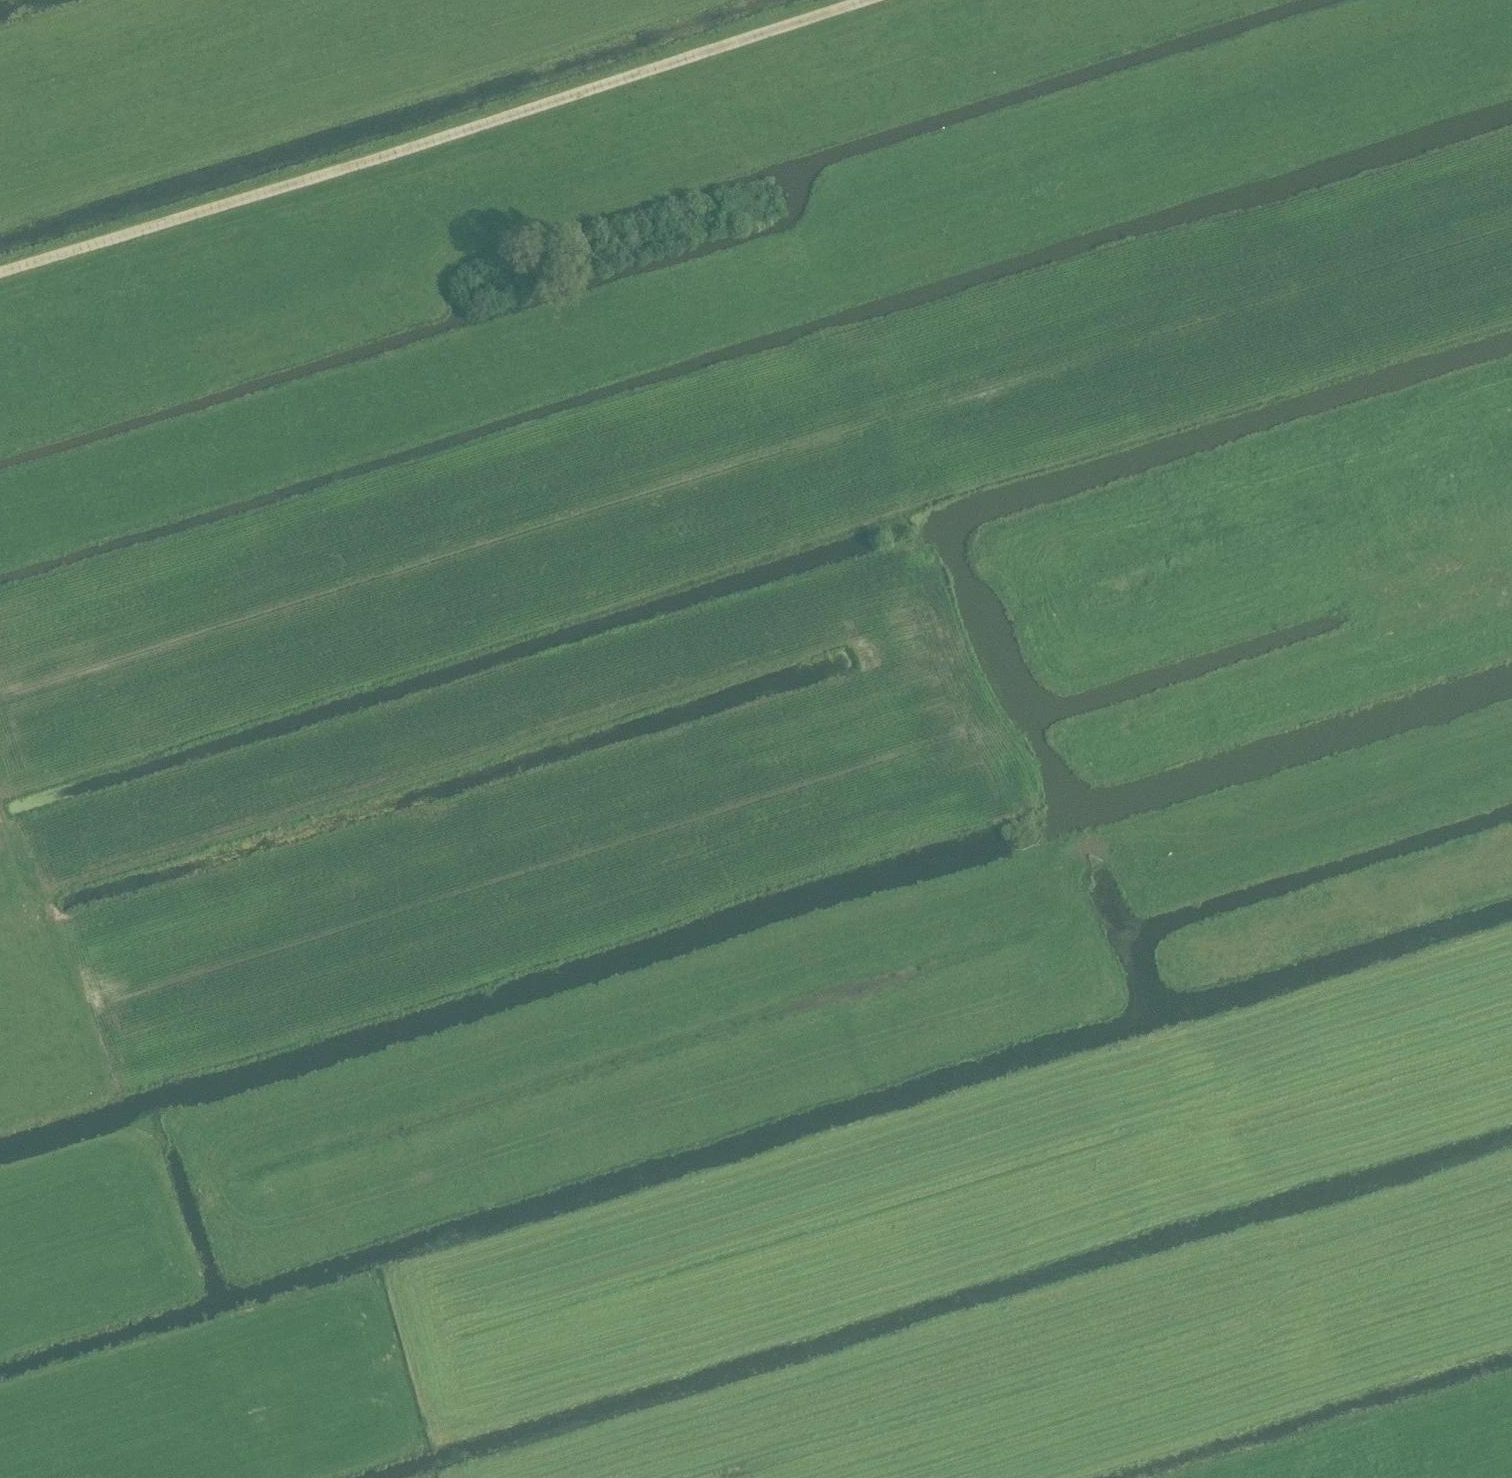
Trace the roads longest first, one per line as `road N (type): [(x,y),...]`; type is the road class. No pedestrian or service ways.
road 1 (track): [(866,0),(0,275)]

